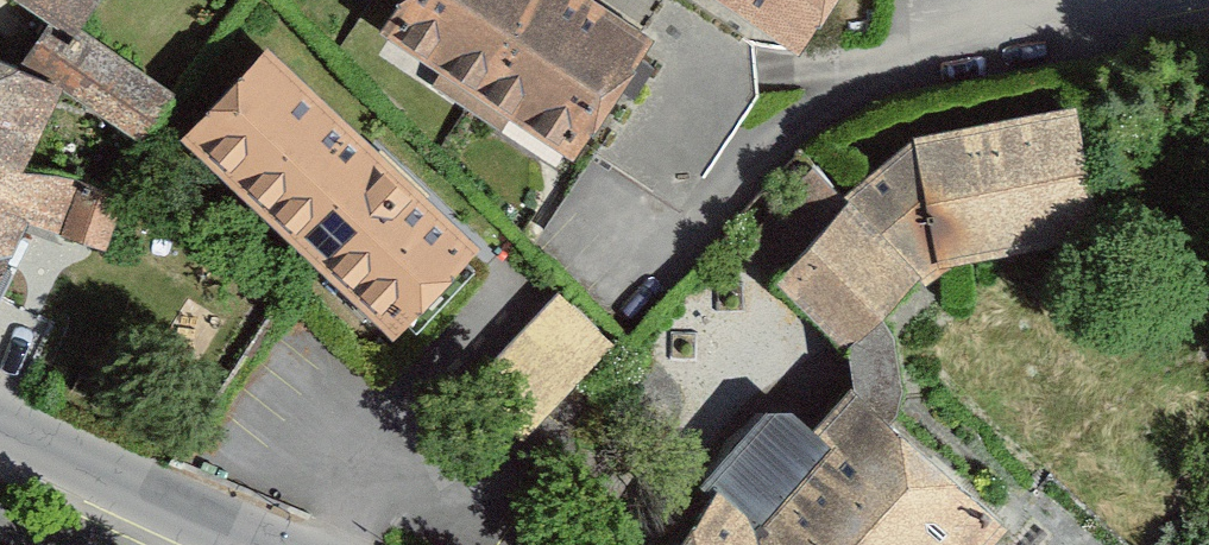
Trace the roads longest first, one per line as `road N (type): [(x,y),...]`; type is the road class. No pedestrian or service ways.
road 1 (residential): [(915,24),(1208,5)]
road 2 (tertiary): [(0,436),(185,526)]

